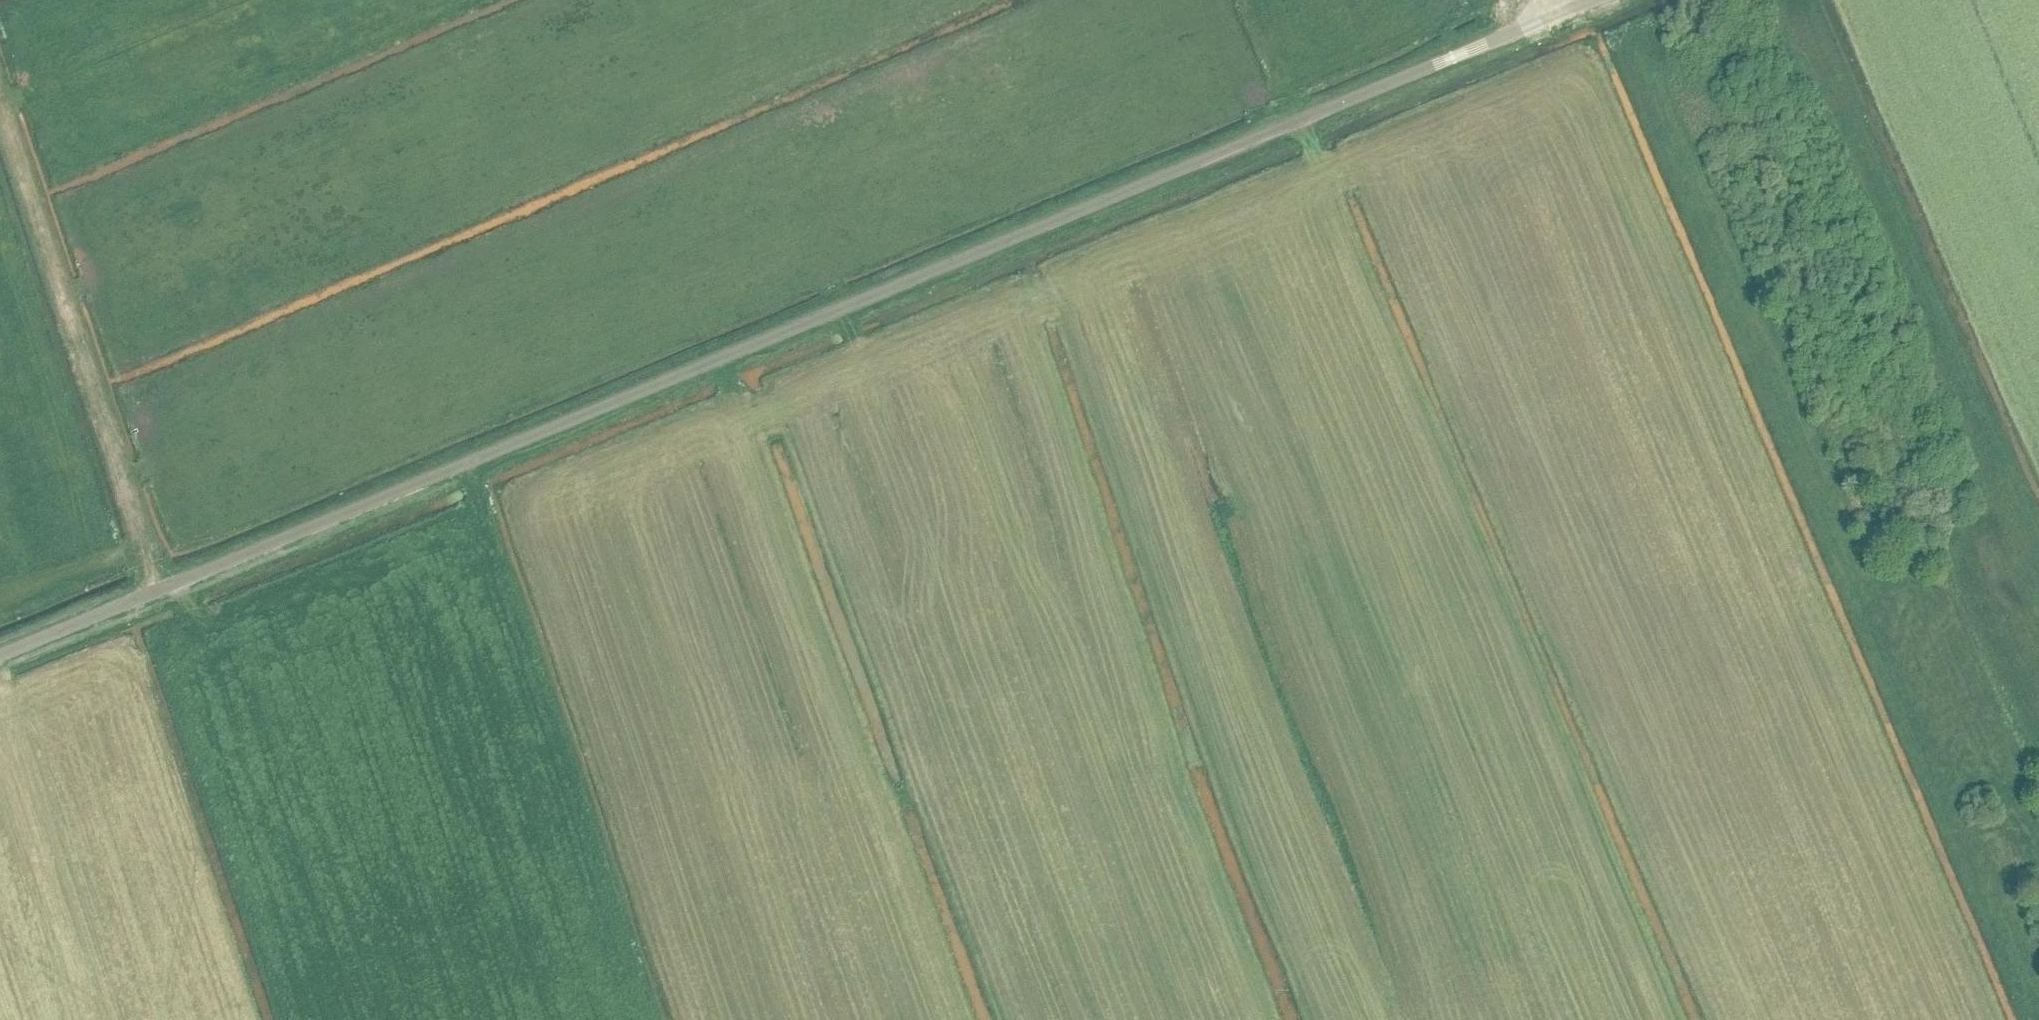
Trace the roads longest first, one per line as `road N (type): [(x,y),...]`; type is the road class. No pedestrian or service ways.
road 1 (unclassified): [(0,655),(1559,16)]

